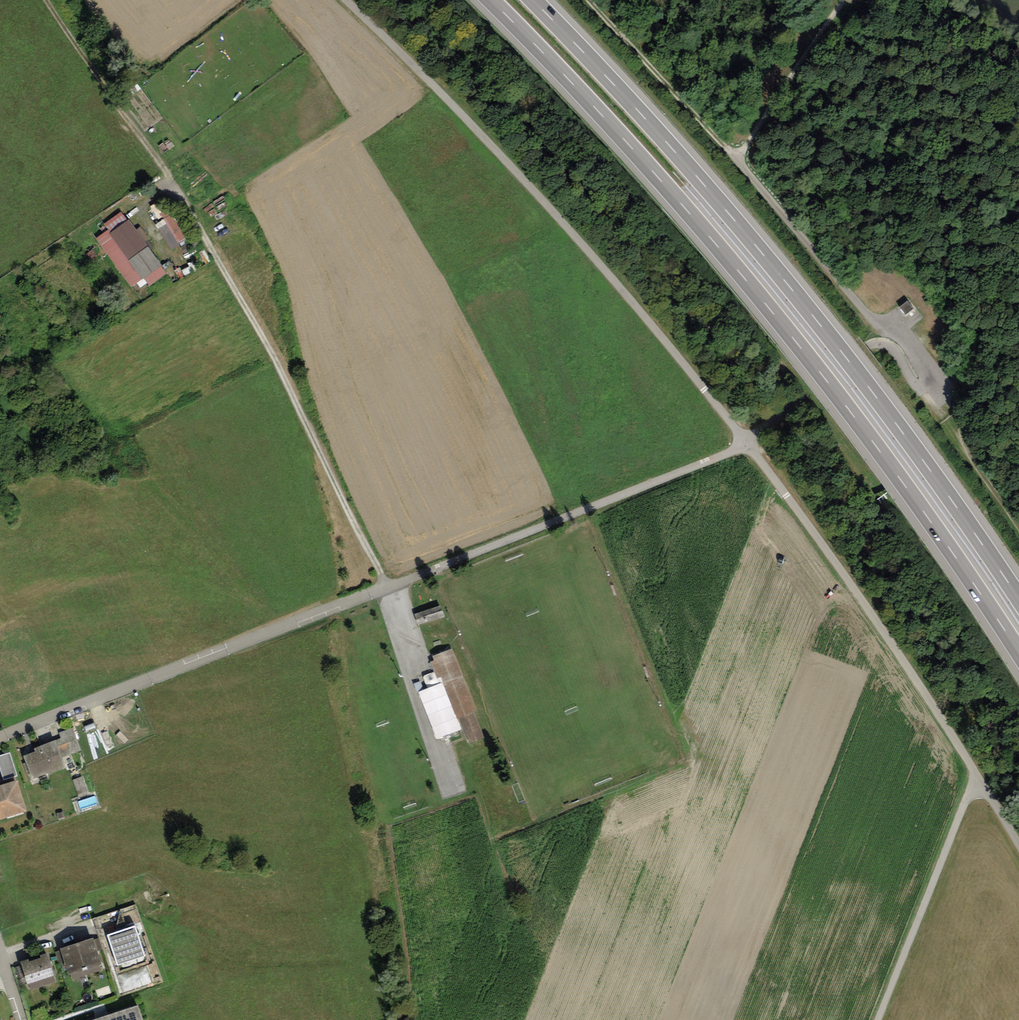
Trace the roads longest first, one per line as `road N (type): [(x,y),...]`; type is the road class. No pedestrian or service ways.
road 1 (motorway): [(491,0),(764,301),(1018,652)]
road 2 (unclassified): [(0,736),(749,444)]
road 3 (motorway): [(1018,599),(788,285),(532,0)]
road 4 (track): [(384,588),(276,360),(176,190),(45,0)]
road 5 (unclassified): [(880,1019),(974,781),(971,764),(749,444)]
road 6 (unclassified): [(749,444),(559,218),(346,0)]
road 7 (track): [(738,153),(864,310),(908,341),(929,381)]
road 8 (track): [(929,381),(915,384),(894,351),(875,347),(749,444)]
road 9 (track): [(606,0),(738,153)]
road 10 (track): [(1018,524),(953,432),(929,381)]

